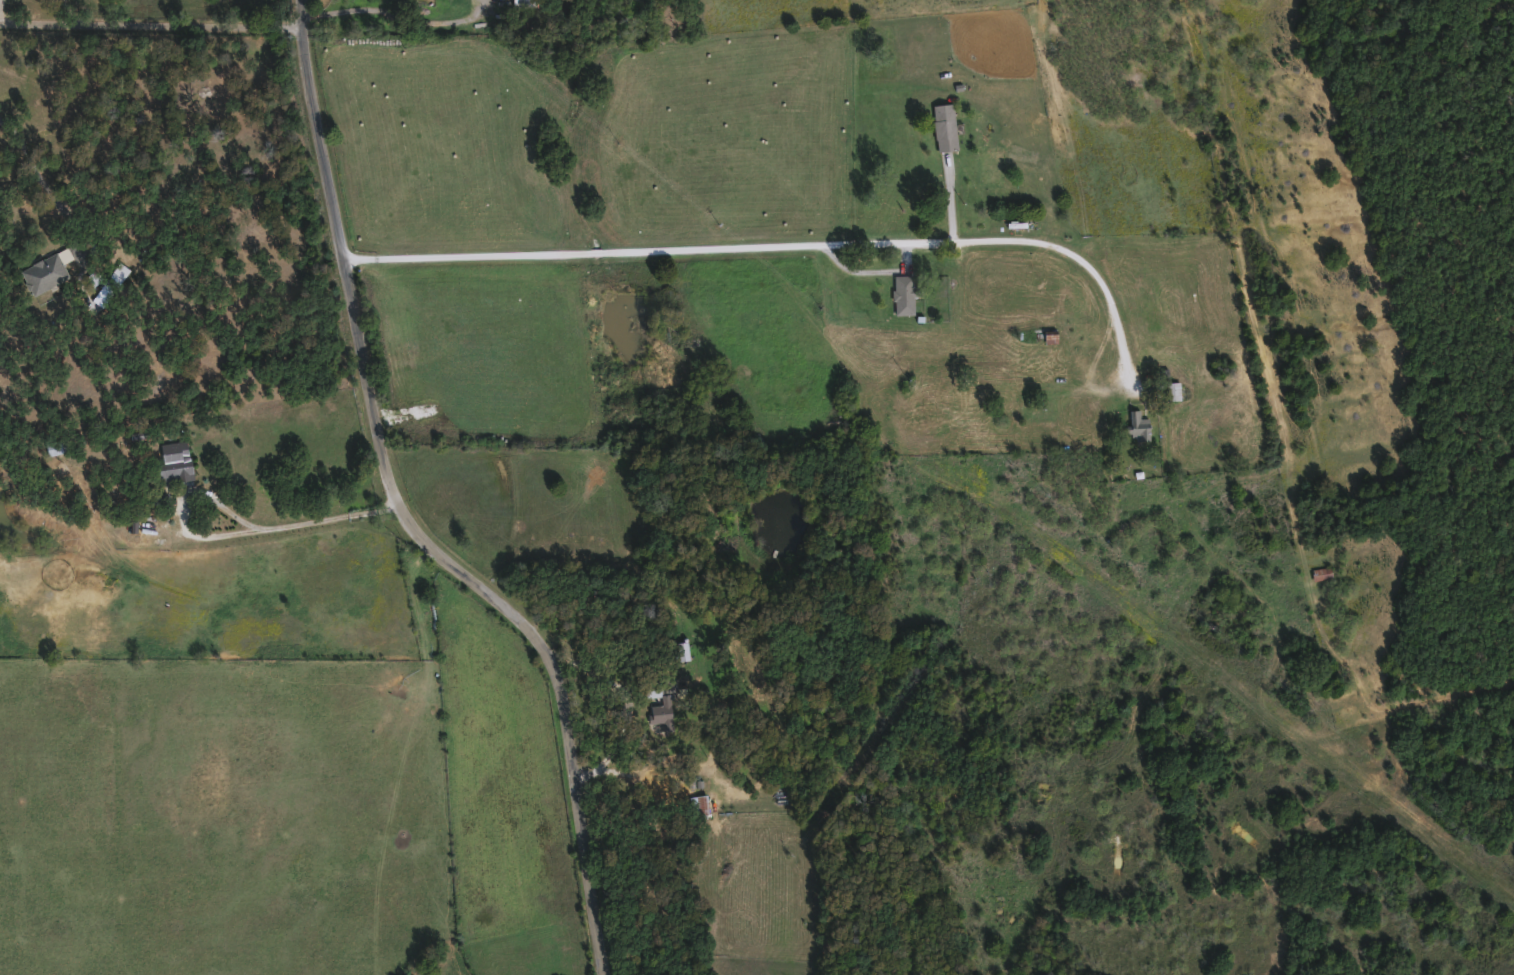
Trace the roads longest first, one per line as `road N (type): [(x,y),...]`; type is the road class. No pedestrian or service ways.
road 1 (residential): [(307,0),(310,62),(390,466),(424,533),(523,617),(563,681),(610,974)]
road 2 (residential): [(307,27),(0,25)]

